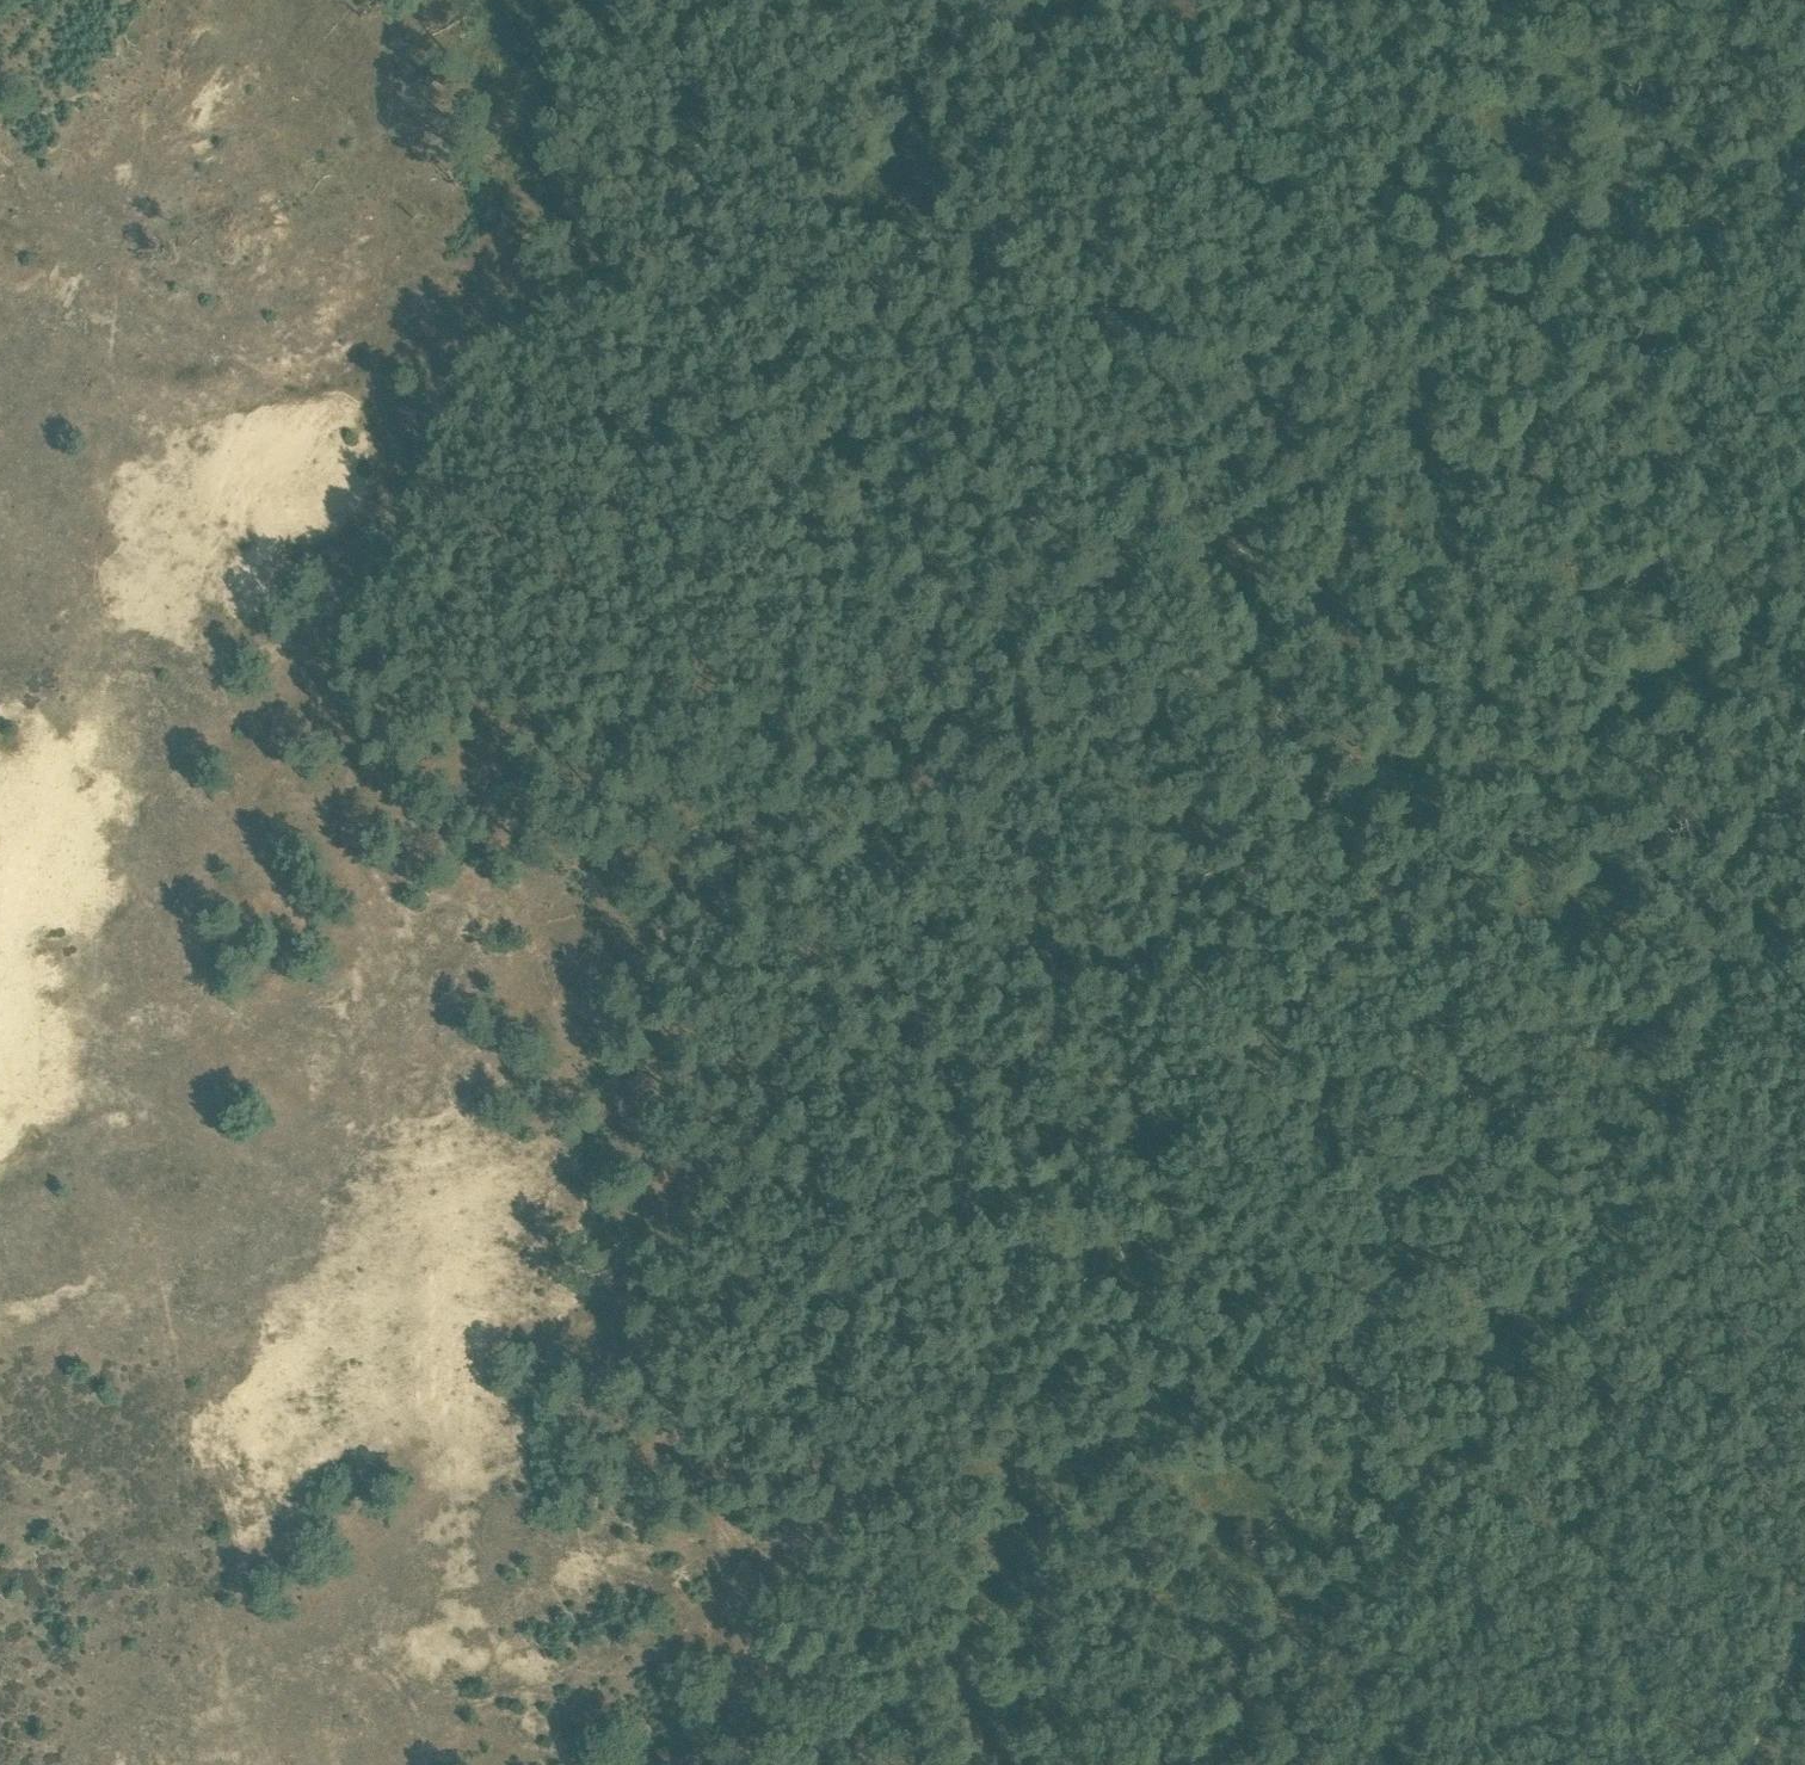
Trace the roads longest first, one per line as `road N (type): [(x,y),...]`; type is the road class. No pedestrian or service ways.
road 1 (track): [(1804,1617),(1744,1764)]

